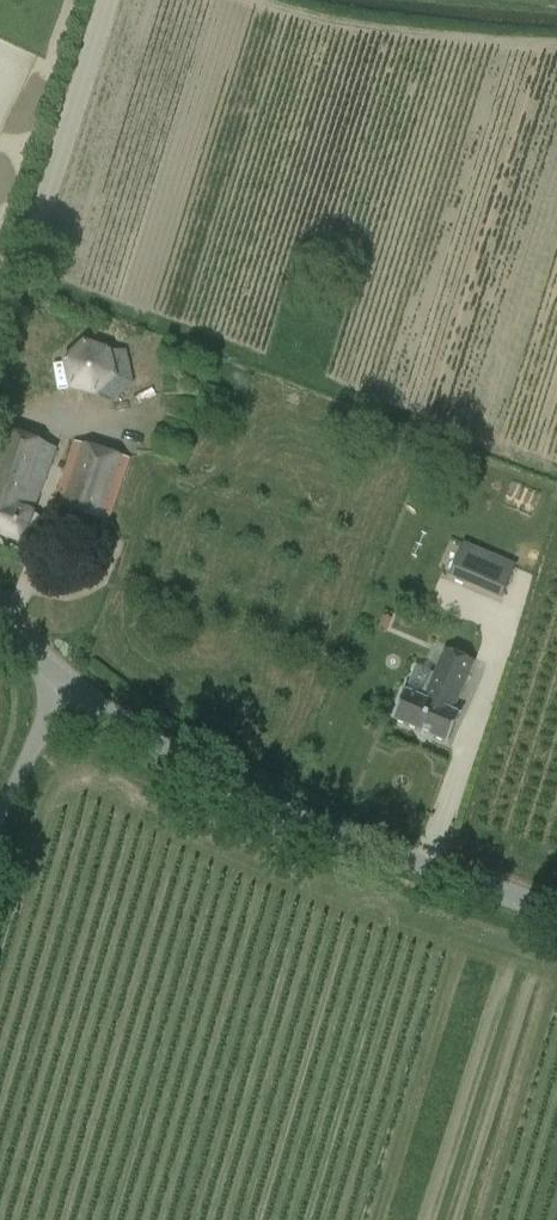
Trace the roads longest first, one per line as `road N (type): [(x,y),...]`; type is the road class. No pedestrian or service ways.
road 1 (tertiary): [(556,914),(248,799),(69,687)]
road 2 (unclassified): [(0,328),(111,0)]
road 3 (track): [(439,1219),(520,967)]
road 4 (unclassified): [(0,816),(69,687)]

